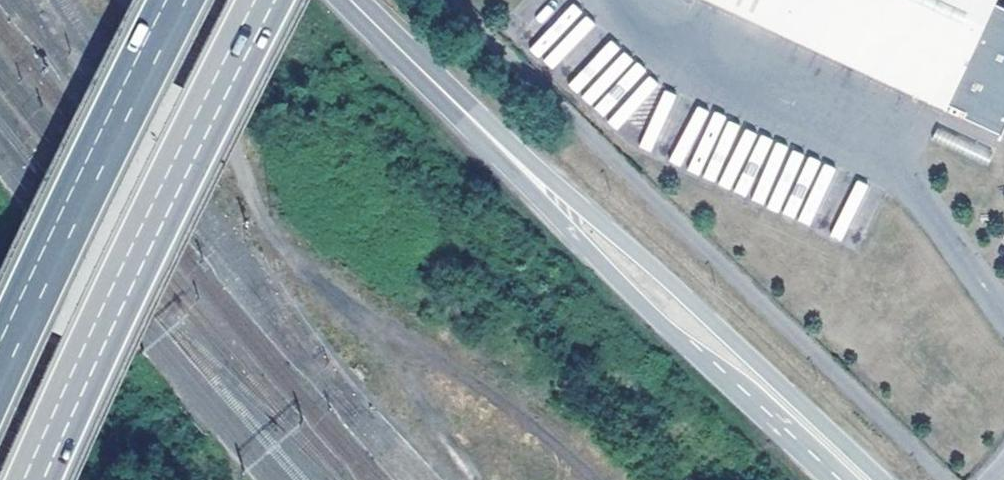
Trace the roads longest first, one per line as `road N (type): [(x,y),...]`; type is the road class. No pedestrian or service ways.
road 1 (tertiary): [(879,479),(629,243),(465,110)]
road 2 (motorway): [(34,479),(263,0)]
road 3 (motorway): [(183,0),(0,372)]
road 4 (tertiary): [(465,110),(676,338)]
road 5 (tertiary): [(676,338),(744,385),(848,479)]
road 6 (tertiary): [(676,338),(825,479)]
road 7 (tertiary): [(465,110),(351,0)]

